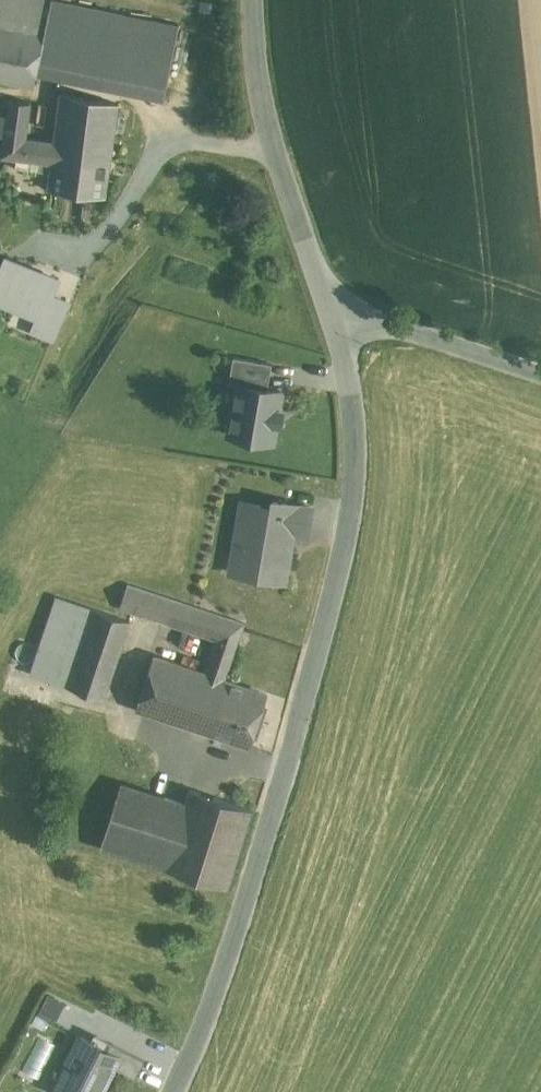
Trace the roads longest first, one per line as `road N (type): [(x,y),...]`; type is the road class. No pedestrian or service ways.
road 1 (unclassified): [(180,1091),(248,900),(351,527),(359,460),(338,307)]
road 2 (tertiary): [(338,307),(301,230),(263,83),(260,0)]
road 3 (tertiary): [(338,307),(540,374)]

